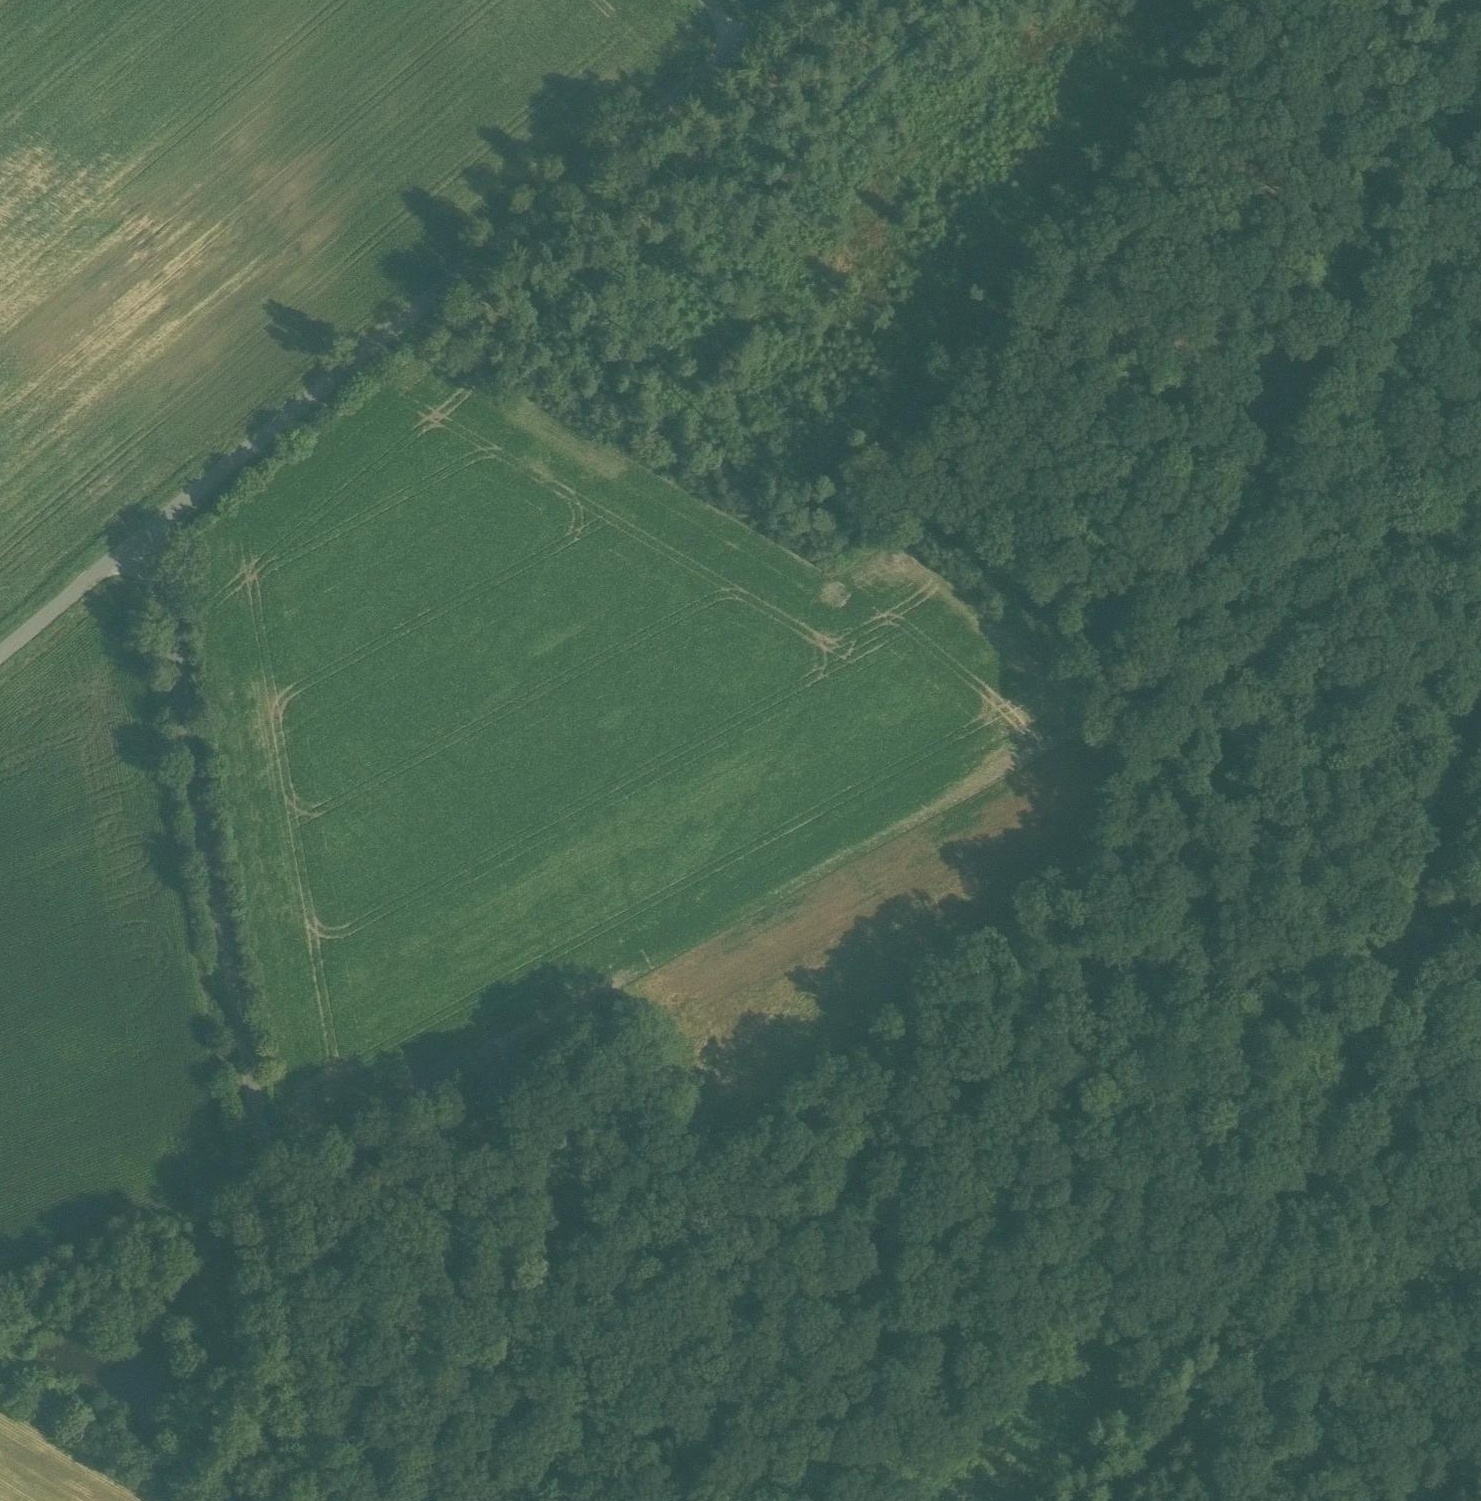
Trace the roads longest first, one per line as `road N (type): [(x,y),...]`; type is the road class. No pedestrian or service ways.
road 1 (unclassified): [(323,1500),(143,538)]
road 2 (track): [(1106,1500),(1236,1324),(1284,1226),(1480,704)]
road 3 (tertiary): [(143,538),(793,0)]
road 4 (tertiary): [(0,654),(143,538)]

